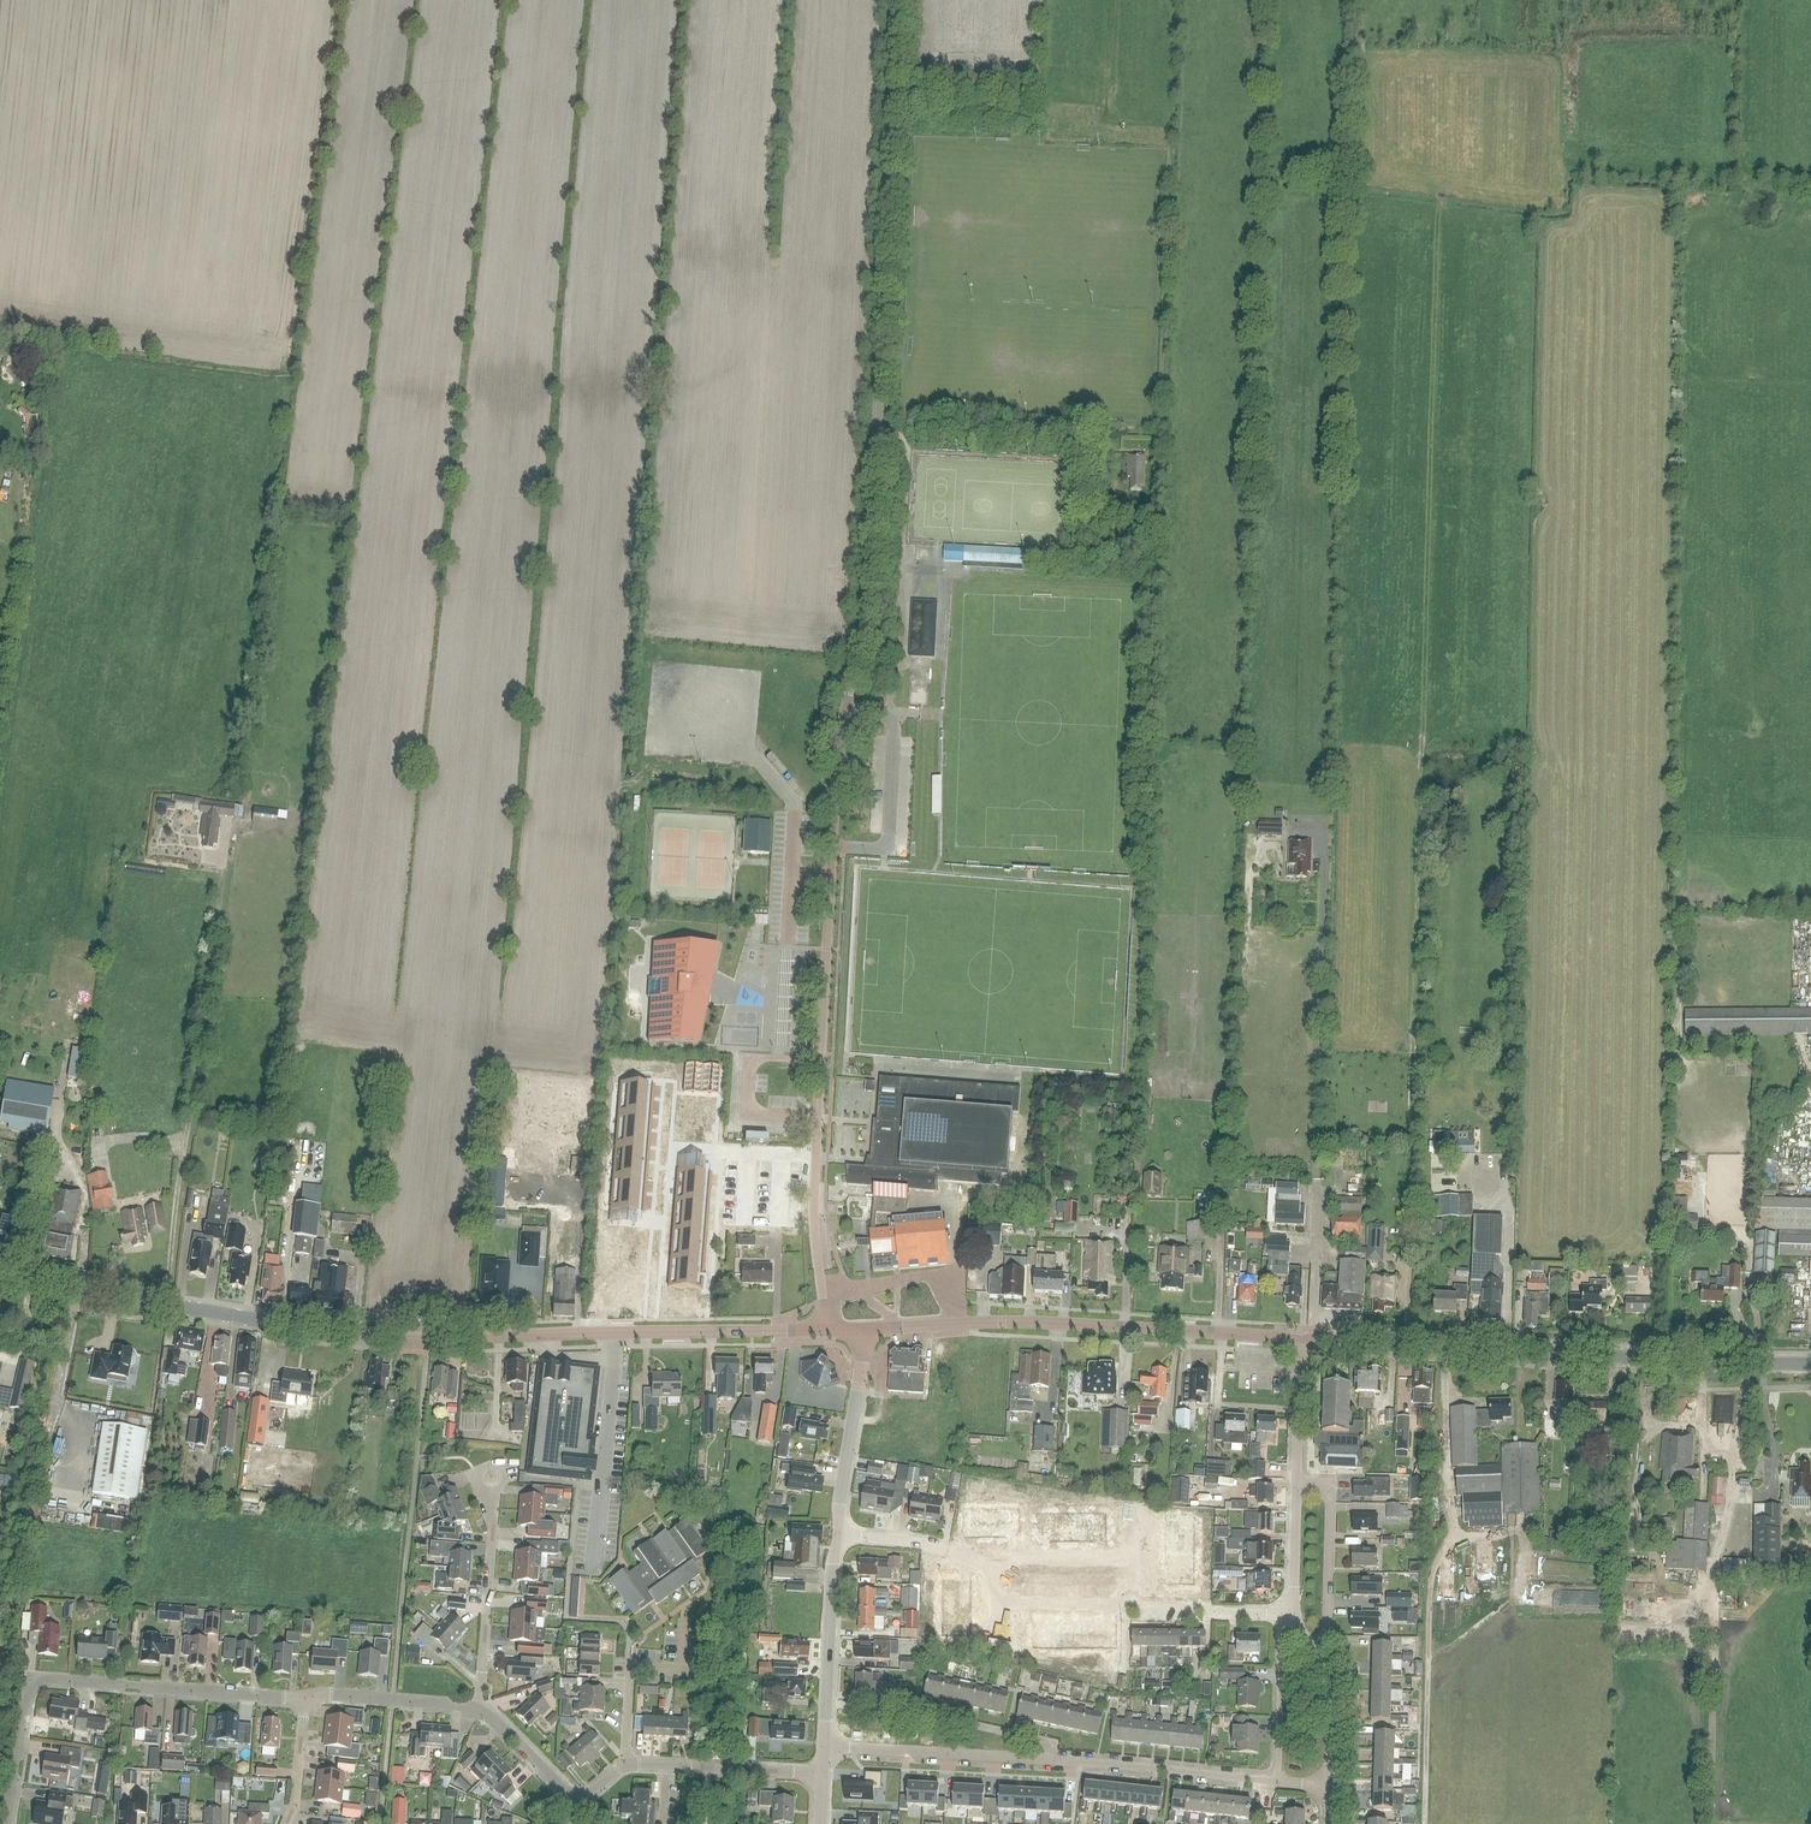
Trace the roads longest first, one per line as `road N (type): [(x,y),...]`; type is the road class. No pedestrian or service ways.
road 1 (tertiary): [(825,1329),(813,1211),(836,764),(870,591),(899,0)]
road 2 (secondary): [(1300,1337),(1810,1362)]
road 3 (residential): [(842,1535),(924,1542),(1109,1605),(1288,1615)]
road 4 (residential): [(1279,1782),(825,1746)]
road 5 (secondary): [(861,1331),(1026,1321),(1300,1337)]
road 6 (secondary): [(426,1339),(264,1319),(0,1267)]
road 7 (track): [(168,1303),(214,882)]
road 8 (residential): [(304,1695),(28,1681),(7,1823)]
road 9 (secondary): [(426,1339),(825,1329)]
road 10 (residential): [(479,1710),(493,1478)]
road 11 (tertiary): [(825,1746),(833,1566),(842,1535)]
road 12 (tertiary): [(842,1535),(861,1331)]
road 13 (residential): [(1297,1482),(1317,1482),(1329,1501),(1325,1633),(1313,1656)]
road 14 (residential): [(824,1773),(624,1764)]
road 15 (residential): [(479,1710),(304,1695)]
road 16 (residential): [(1288,1615),(1279,1782)]
road 17 (residential): [(624,1764),(629,1670),(701,1666)]
road 18 (residential): [(1297,1482),(1300,1337)]
road 19 (residential): [(578,1803),(479,1710)]
road 20 (residential): [(1327,1786),(1332,1693),(1313,1656)]
road 21 (residential): [(1288,1615),(1297,1482)]
road 22 (residential): [(285,1823),(295,1807),(304,1695)]

